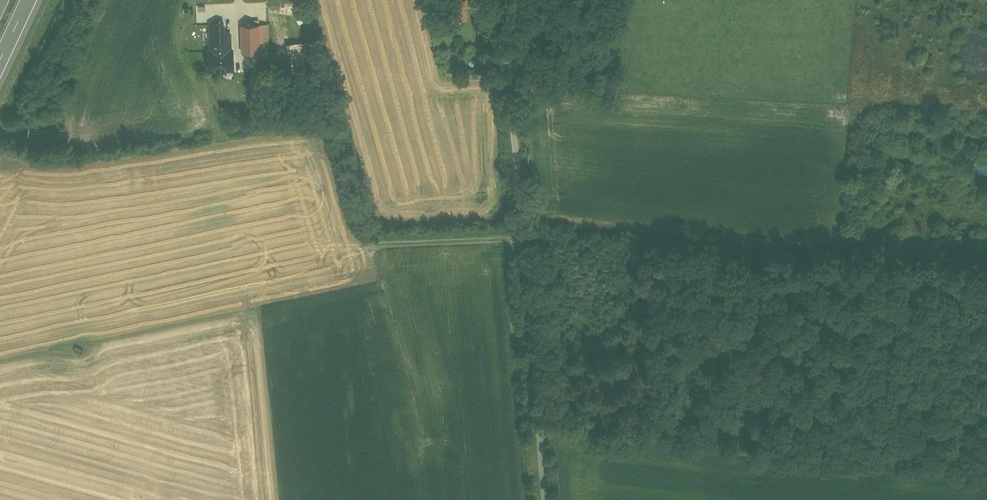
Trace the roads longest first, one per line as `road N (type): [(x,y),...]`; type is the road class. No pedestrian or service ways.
road 1 (unclassified): [(546,499),(500,0)]
road 2 (track): [(523,240),(381,246)]

